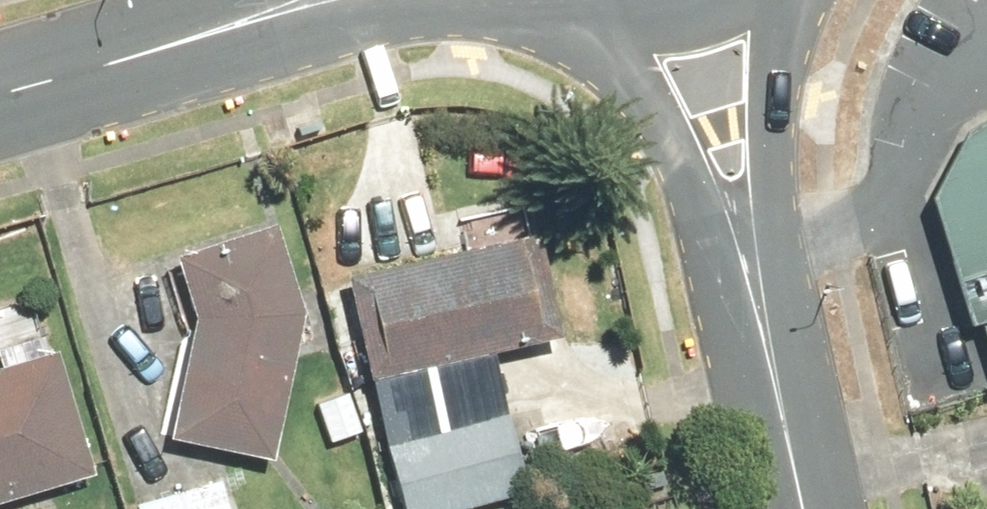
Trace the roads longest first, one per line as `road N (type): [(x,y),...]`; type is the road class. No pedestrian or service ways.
road 1 (residential): [(775,307),(713,219),(626,0)]
road 2 (residential): [(741,0),(772,183),(775,307)]
road 3 (tertiary): [(486,0),(345,33),(238,15)]
road 4 (tertiary): [(238,15),(0,90)]
road 5 (residential): [(819,508),(775,307)]

